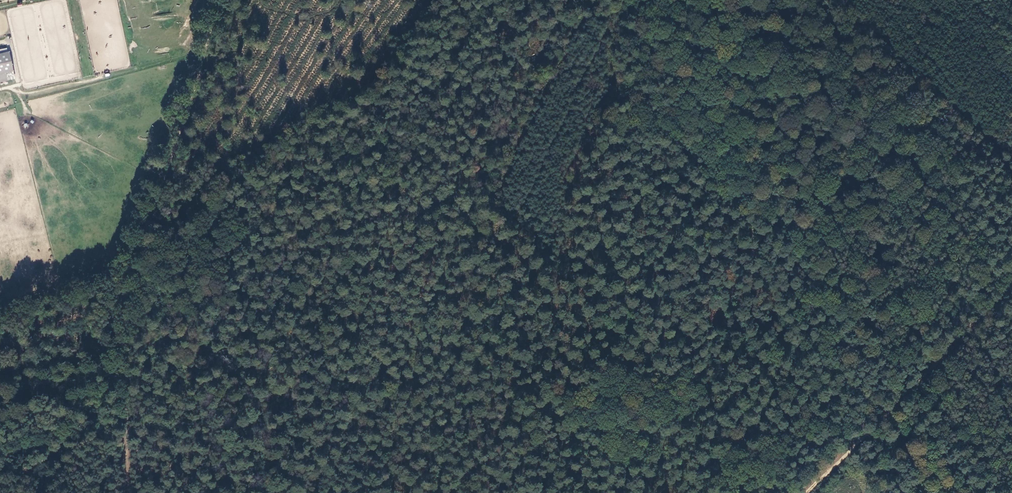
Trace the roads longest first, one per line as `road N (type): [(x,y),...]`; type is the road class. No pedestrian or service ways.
road 1 (track): [(128,492),(125,286),(221,0)]
road 2 (track): [(808,492),(1011,288)]

